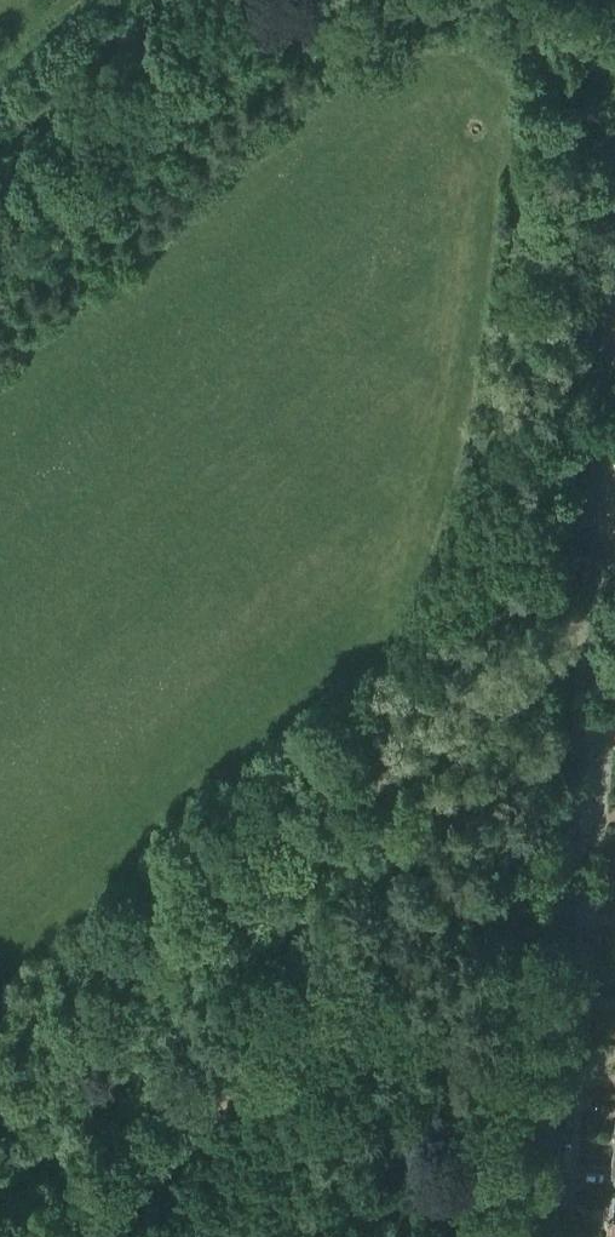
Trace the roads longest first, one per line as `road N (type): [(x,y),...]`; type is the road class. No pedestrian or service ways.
road 1 (residential): [(543,1236),(599,508)]
road 2 (residential): [(599,508),(614,283)]

